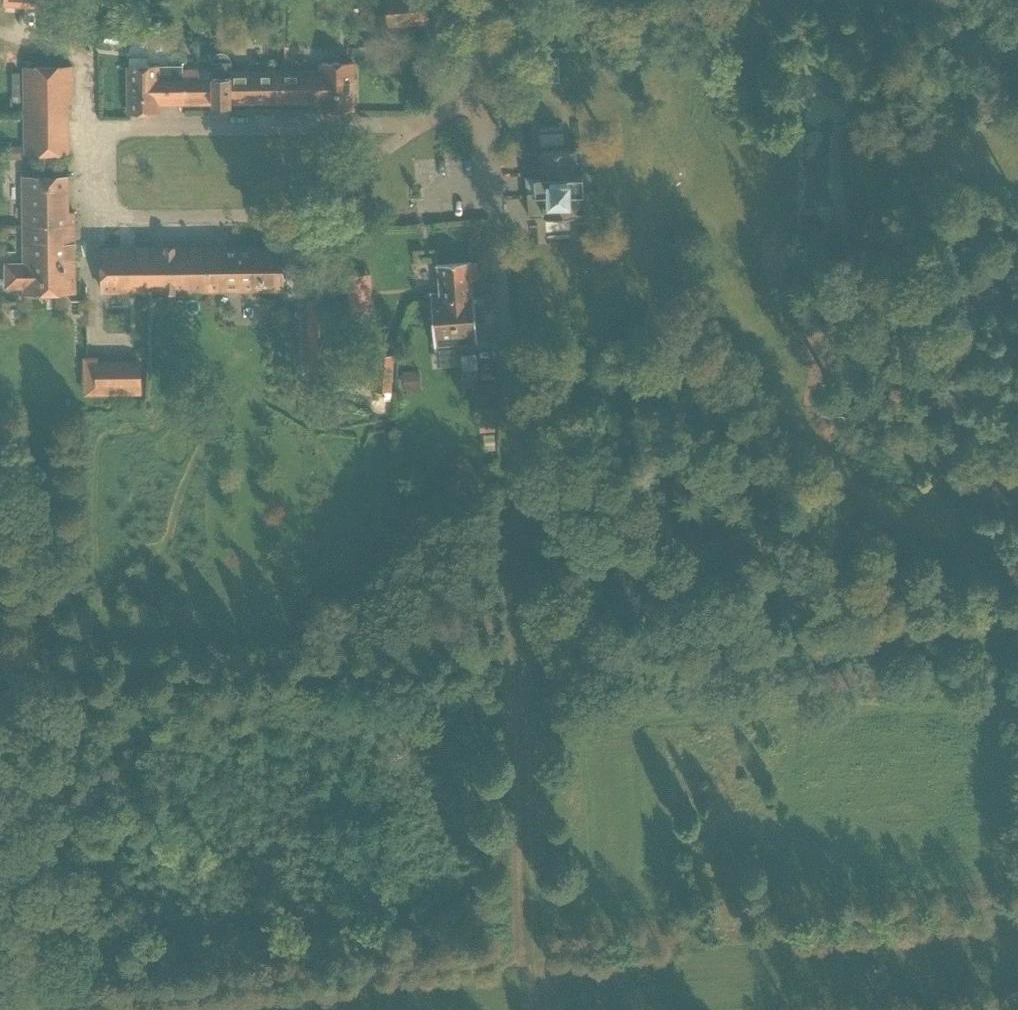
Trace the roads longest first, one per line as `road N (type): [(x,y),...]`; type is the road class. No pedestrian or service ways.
road 1 (unclassified): [(89,212),(85,126),(419,124)]
road 2 (unclassified): [(89,212),(291,214),(419,124)]
road 3 (unclassified): [(507,362),(489,123),(468,100)]

